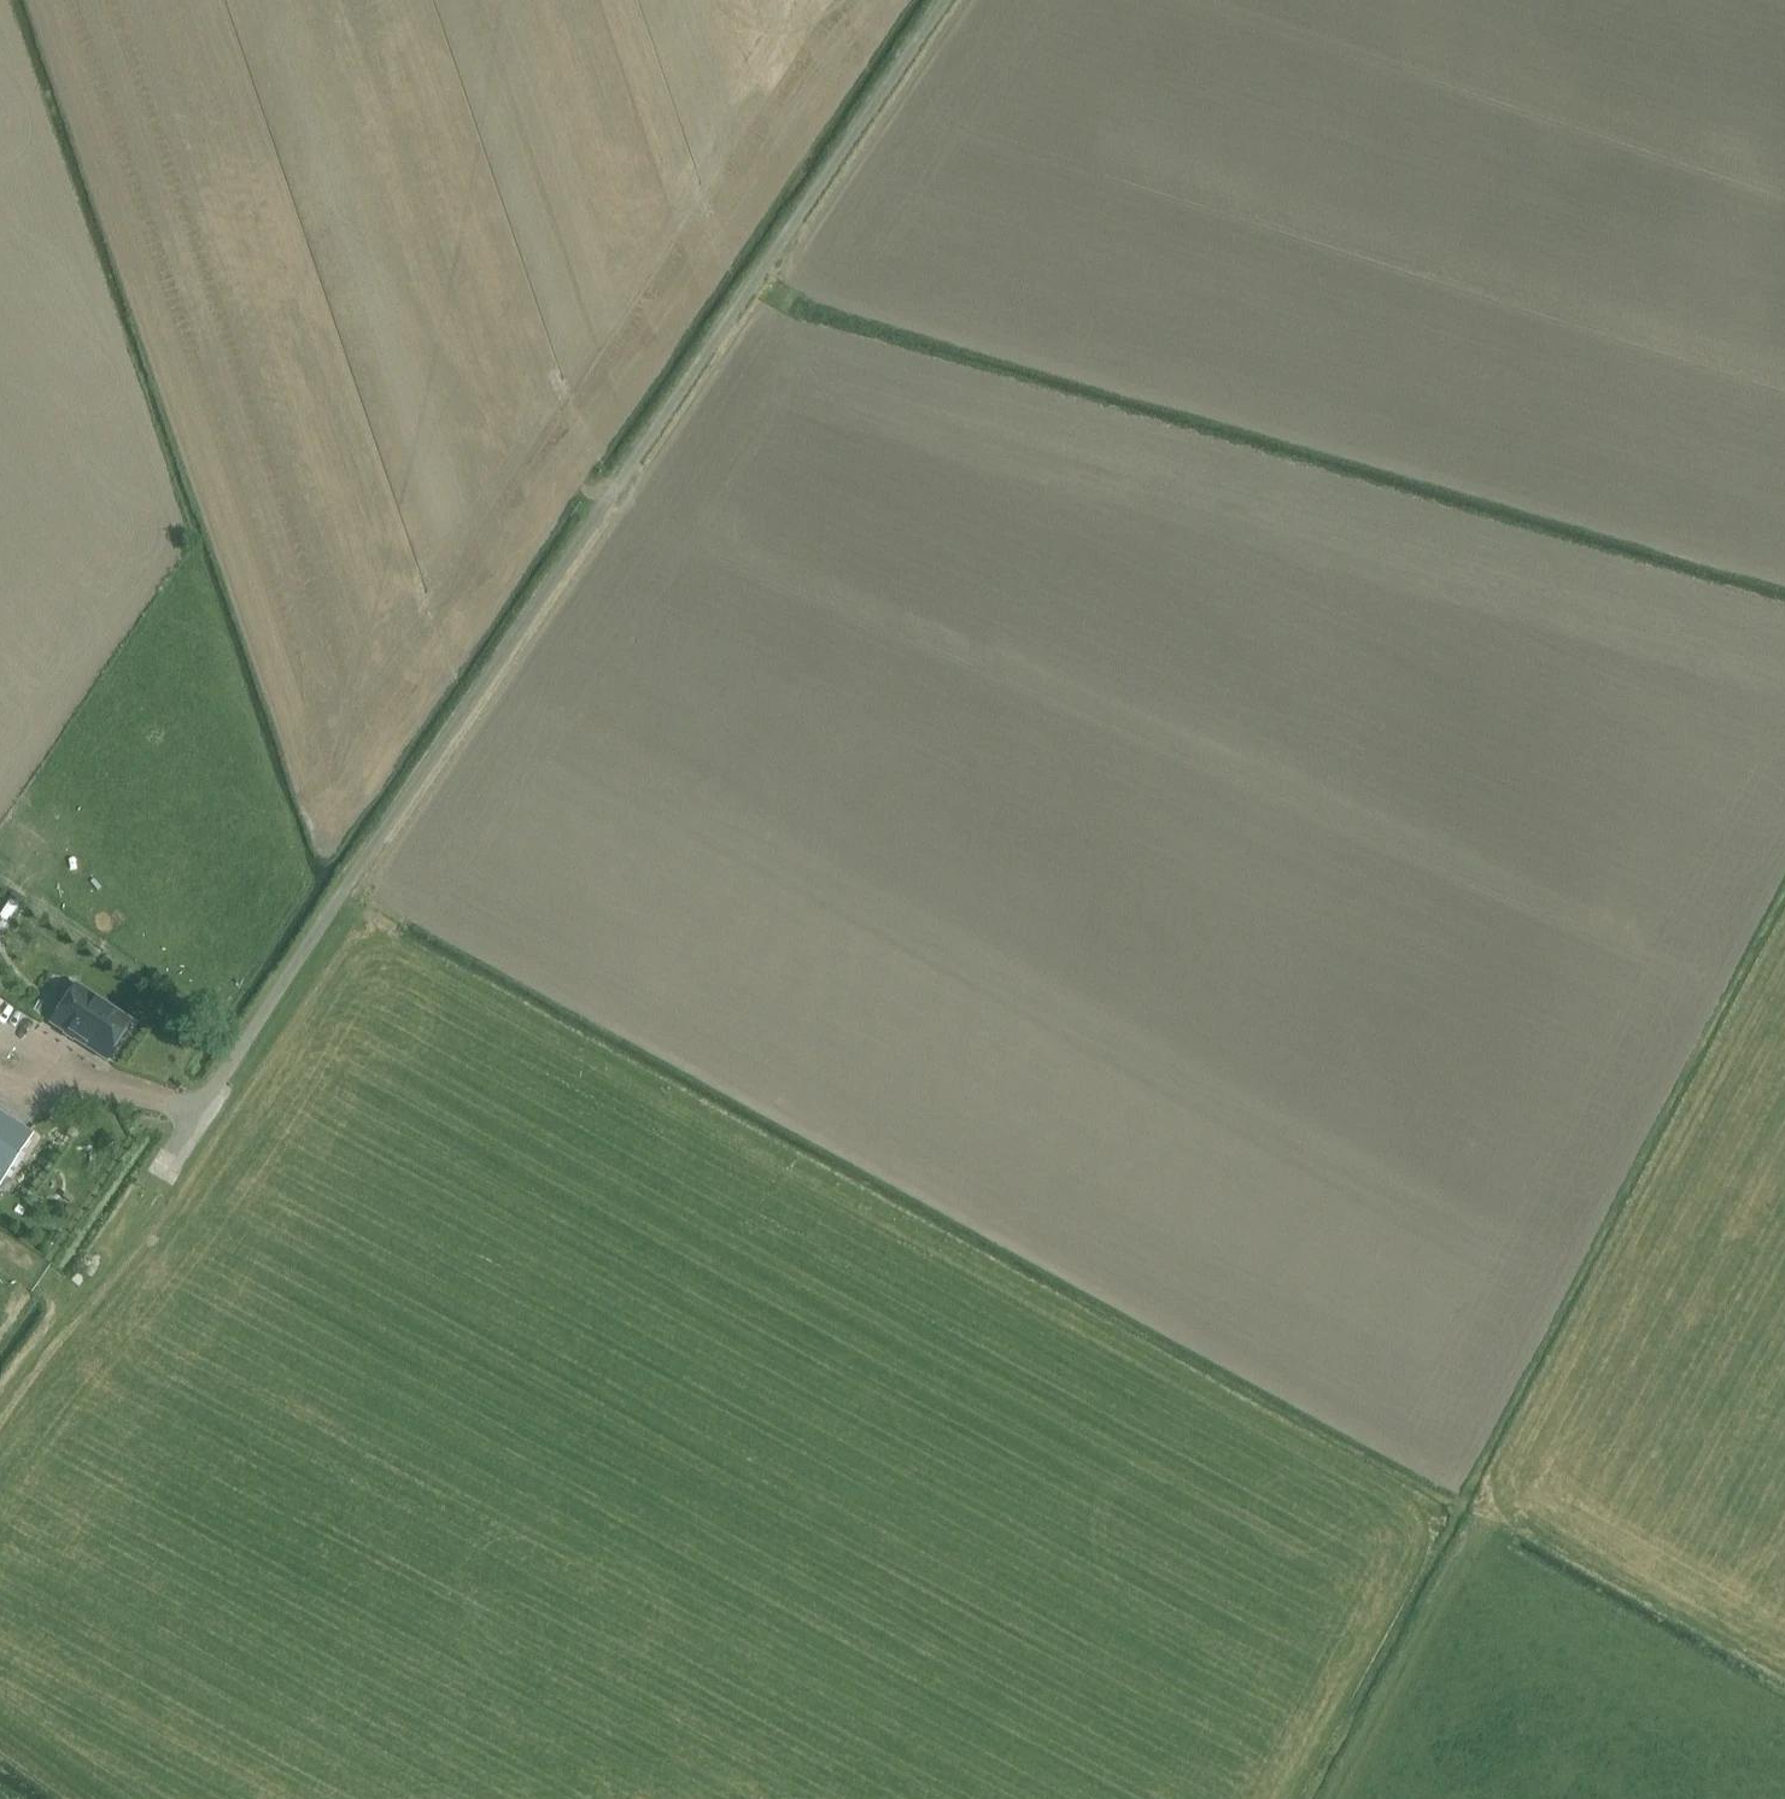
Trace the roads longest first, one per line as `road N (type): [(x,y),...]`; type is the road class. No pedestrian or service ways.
road 1 (unclassified): [(171,1152),(337,894),(947,0)]

